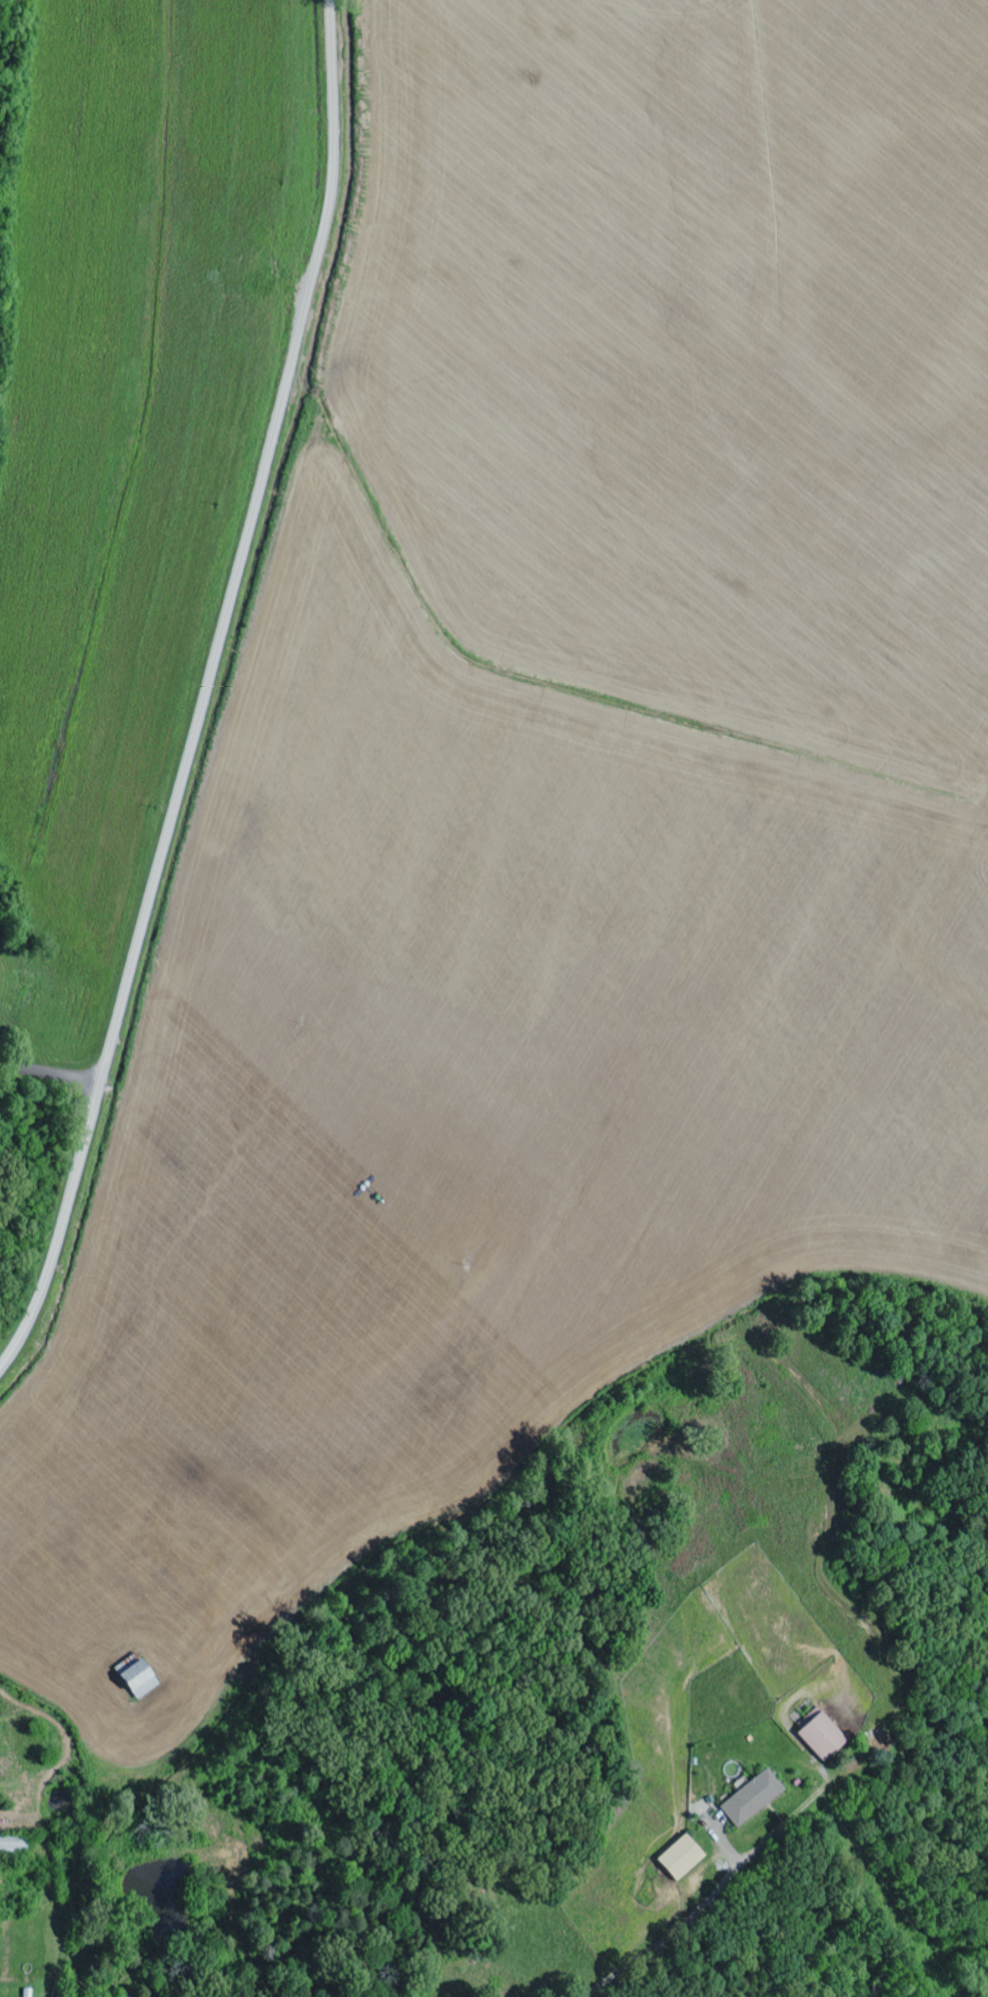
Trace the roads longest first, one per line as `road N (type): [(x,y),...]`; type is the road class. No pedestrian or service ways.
road 1 (residential): [(0,1367),(39,1296),(85,1149),(325,235),(336,123),(331,0)]

